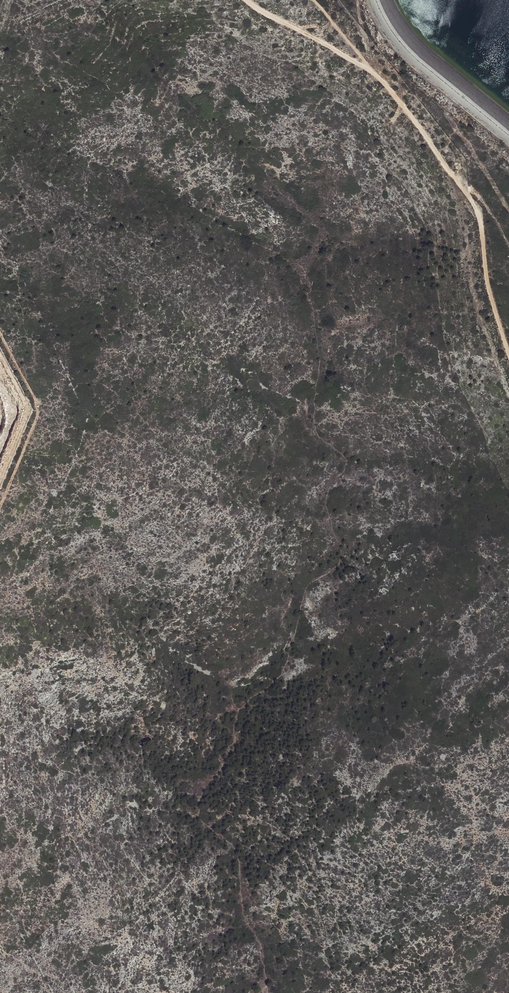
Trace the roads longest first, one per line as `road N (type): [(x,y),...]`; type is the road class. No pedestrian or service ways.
road 1 (track): [(508,353),(474,204),(372,72)]
road 2 (track): [(0,332),(38,411),(0,506)]
road 3 (track): [(247,0),(372,72)]

